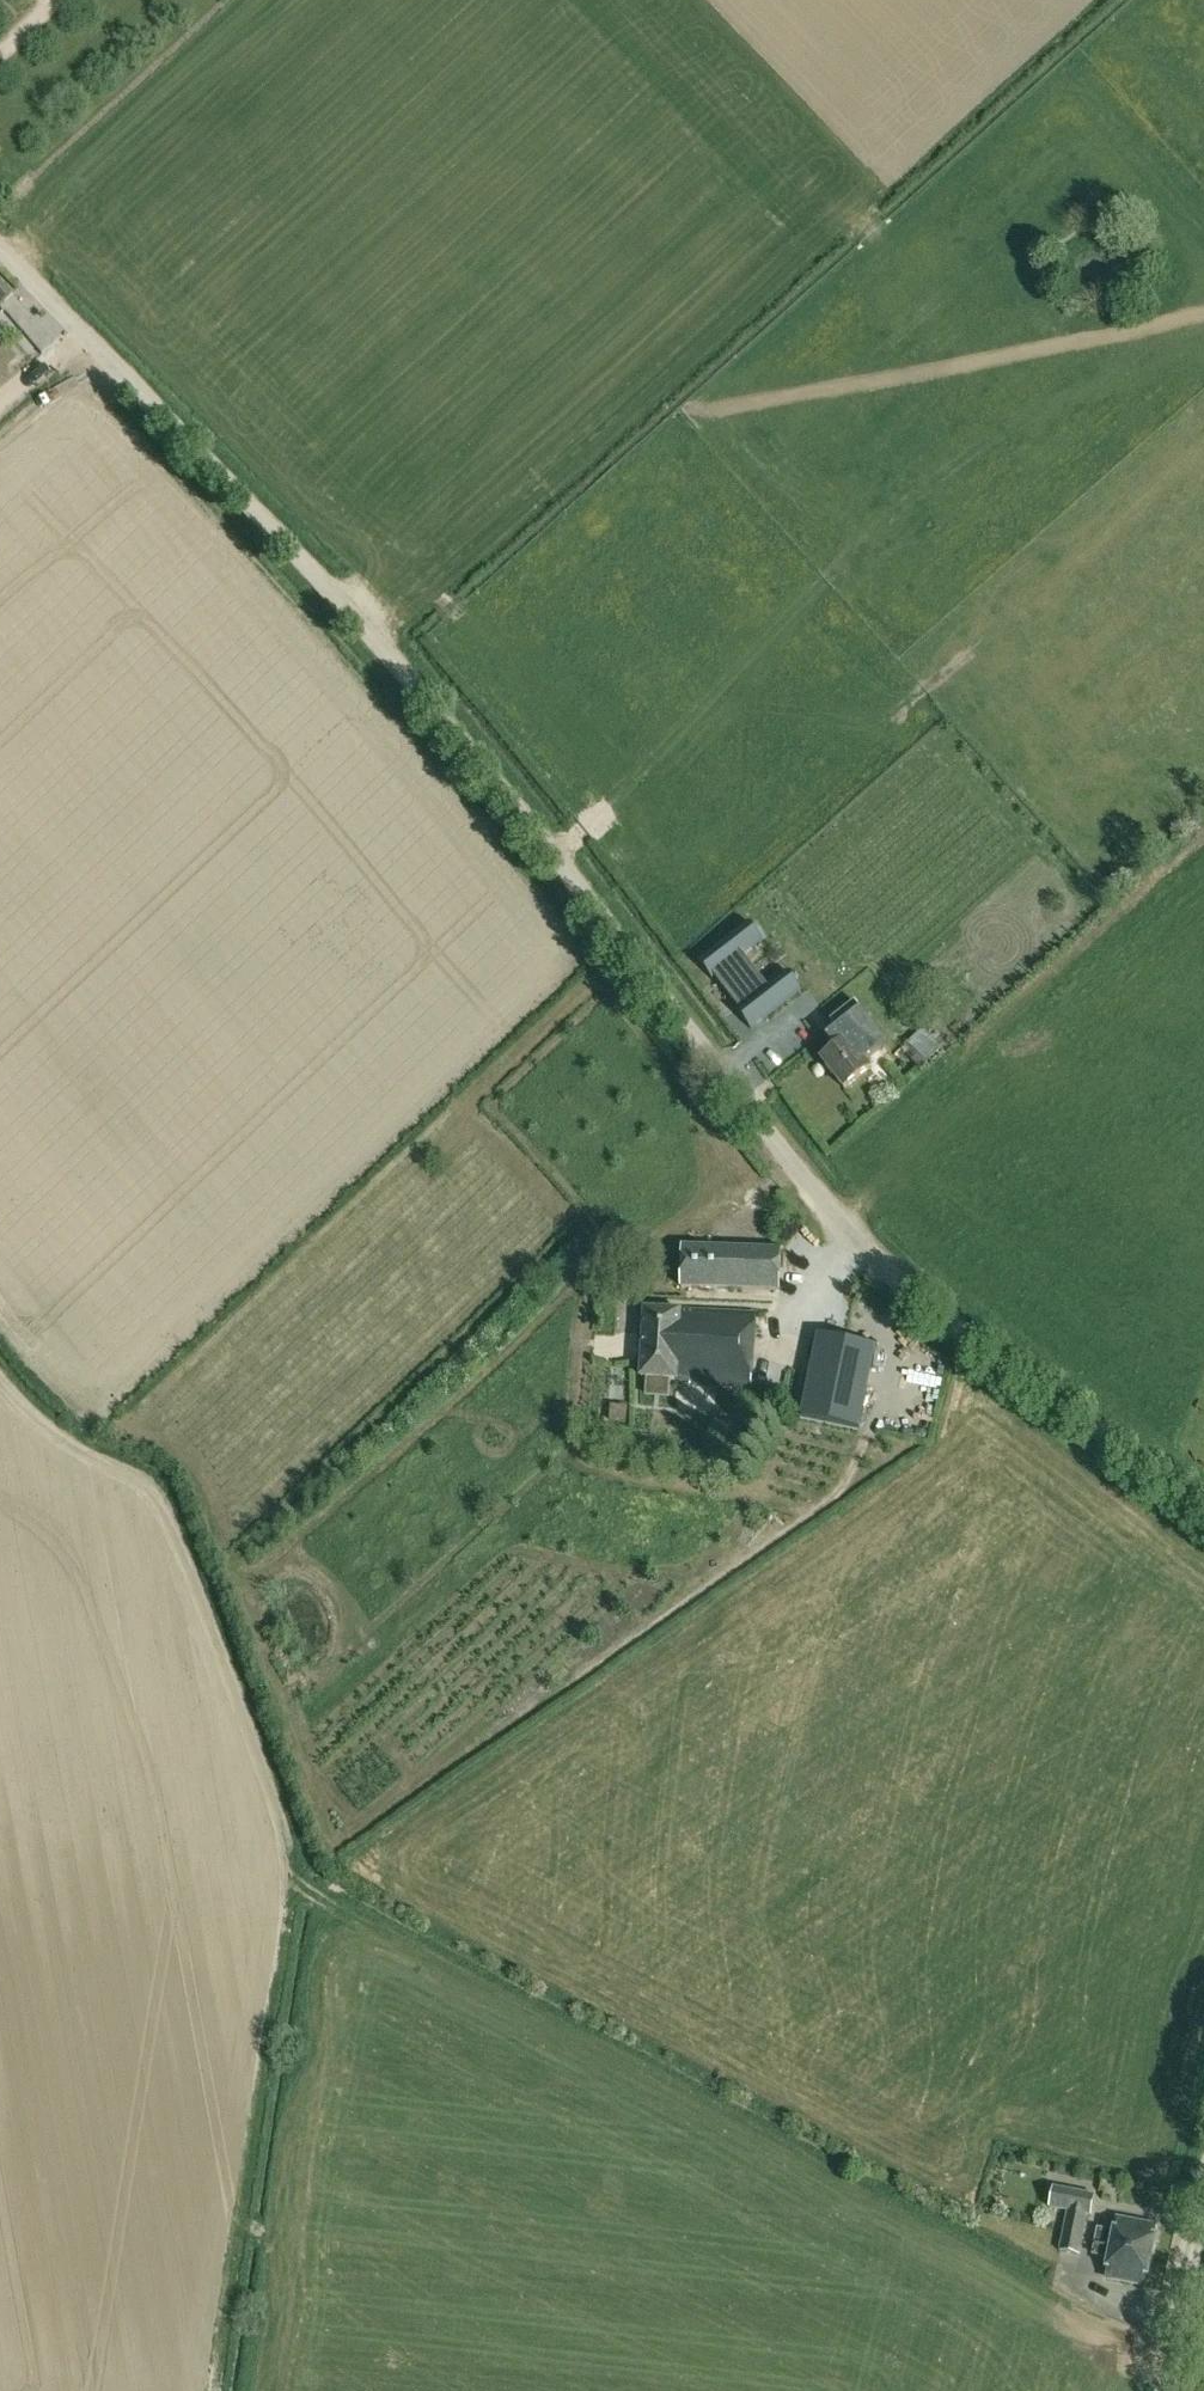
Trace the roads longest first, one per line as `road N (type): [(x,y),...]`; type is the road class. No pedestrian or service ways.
road 1 (unclassified): [(1203,1510),(905,1294),(809,1194),(572,882),(384,661),(0,251)]
road 2 (unclassified): [(1166,2390),(1203,2198)]

